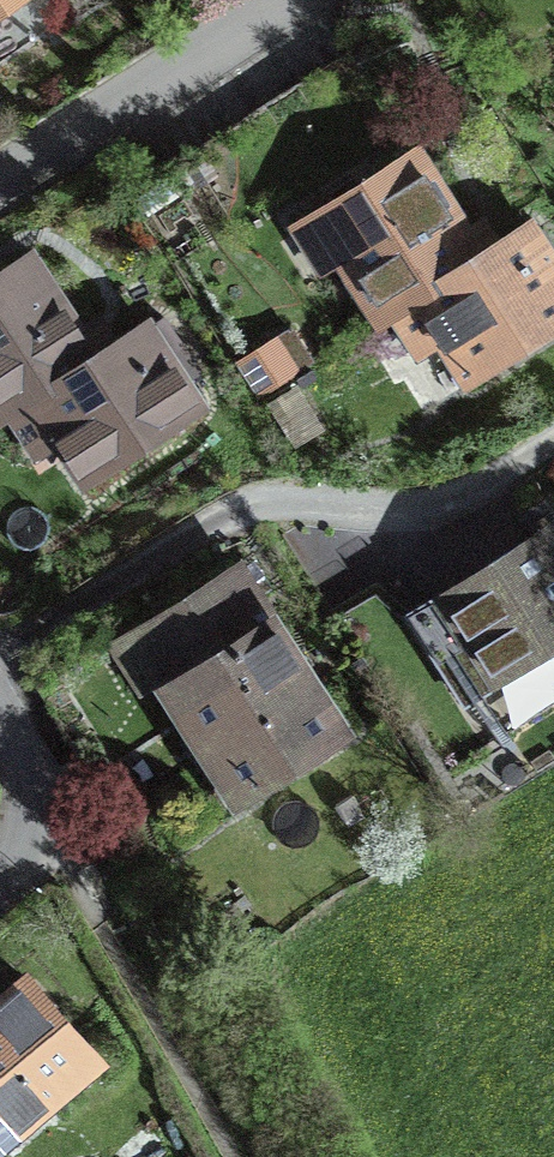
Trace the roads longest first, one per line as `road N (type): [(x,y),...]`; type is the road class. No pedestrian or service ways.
road 1 (residential): [(0,176),(275,0)]
road 2 (residential): [(0,738),(54,841),(0,887)]

